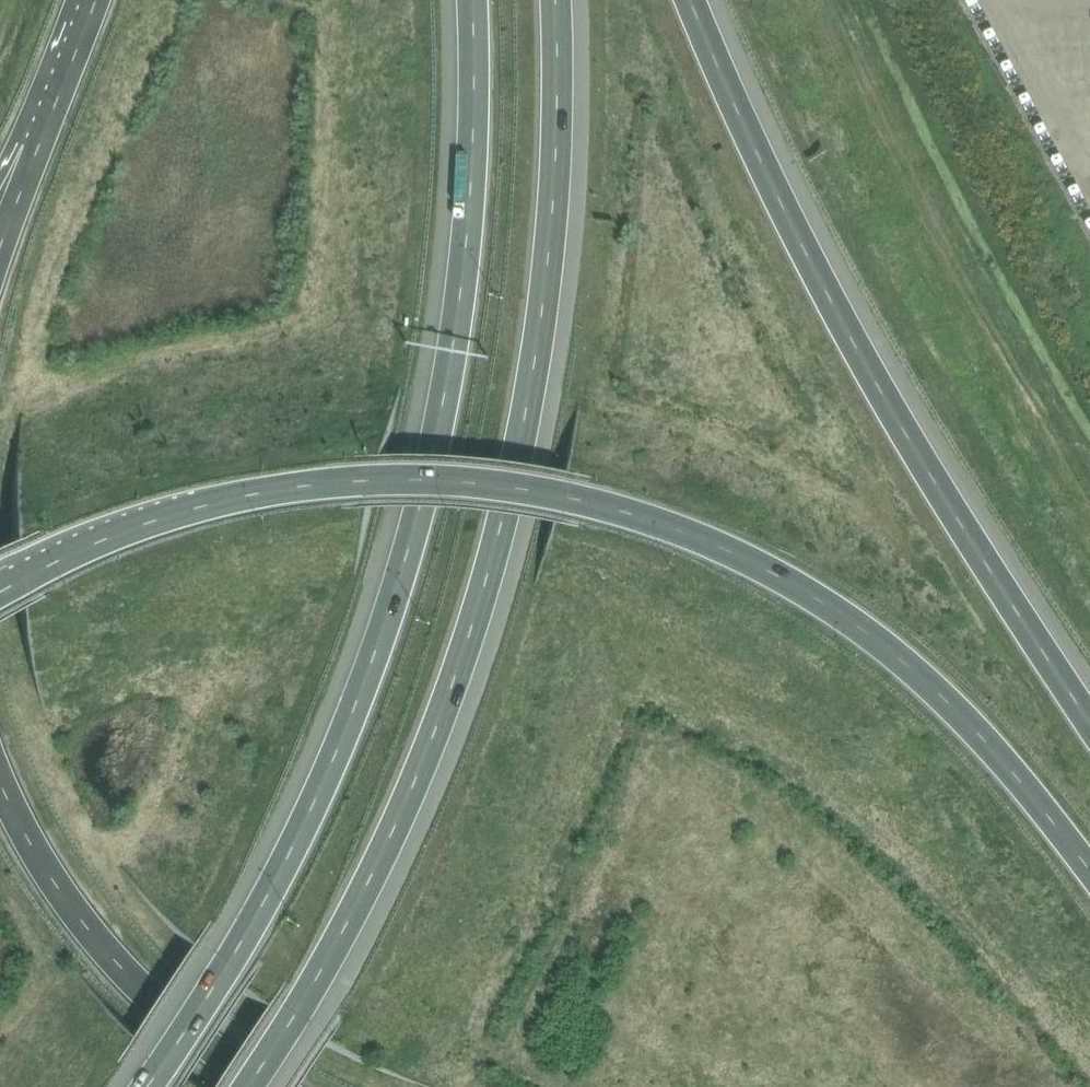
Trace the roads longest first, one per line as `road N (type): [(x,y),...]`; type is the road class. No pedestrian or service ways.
road 1 (trunk): [(1089,876),(1005,764),(894,652),(763,568),(569,498),(440,477),(291,483),(230,493),(87,540),(0,585)]
road 2 (motorway): [(471,0),(475,158),(438,441),(357,700),(299,837),(231,962),(144,1086)]
road 3 (motorway): [(248,1086),(375,878),(438,729),(488,578),(534,379),(547,270),(557,152),(554,0)]
road 4 (motorway): [(1089,723),(908,441),(786,217),(688,0)]
road 5 (motorway): [(0,786),(43,866),(127,975),(216,1054),(276,1086)]
road 6 (motorway): [(94,0),(31,135)]

